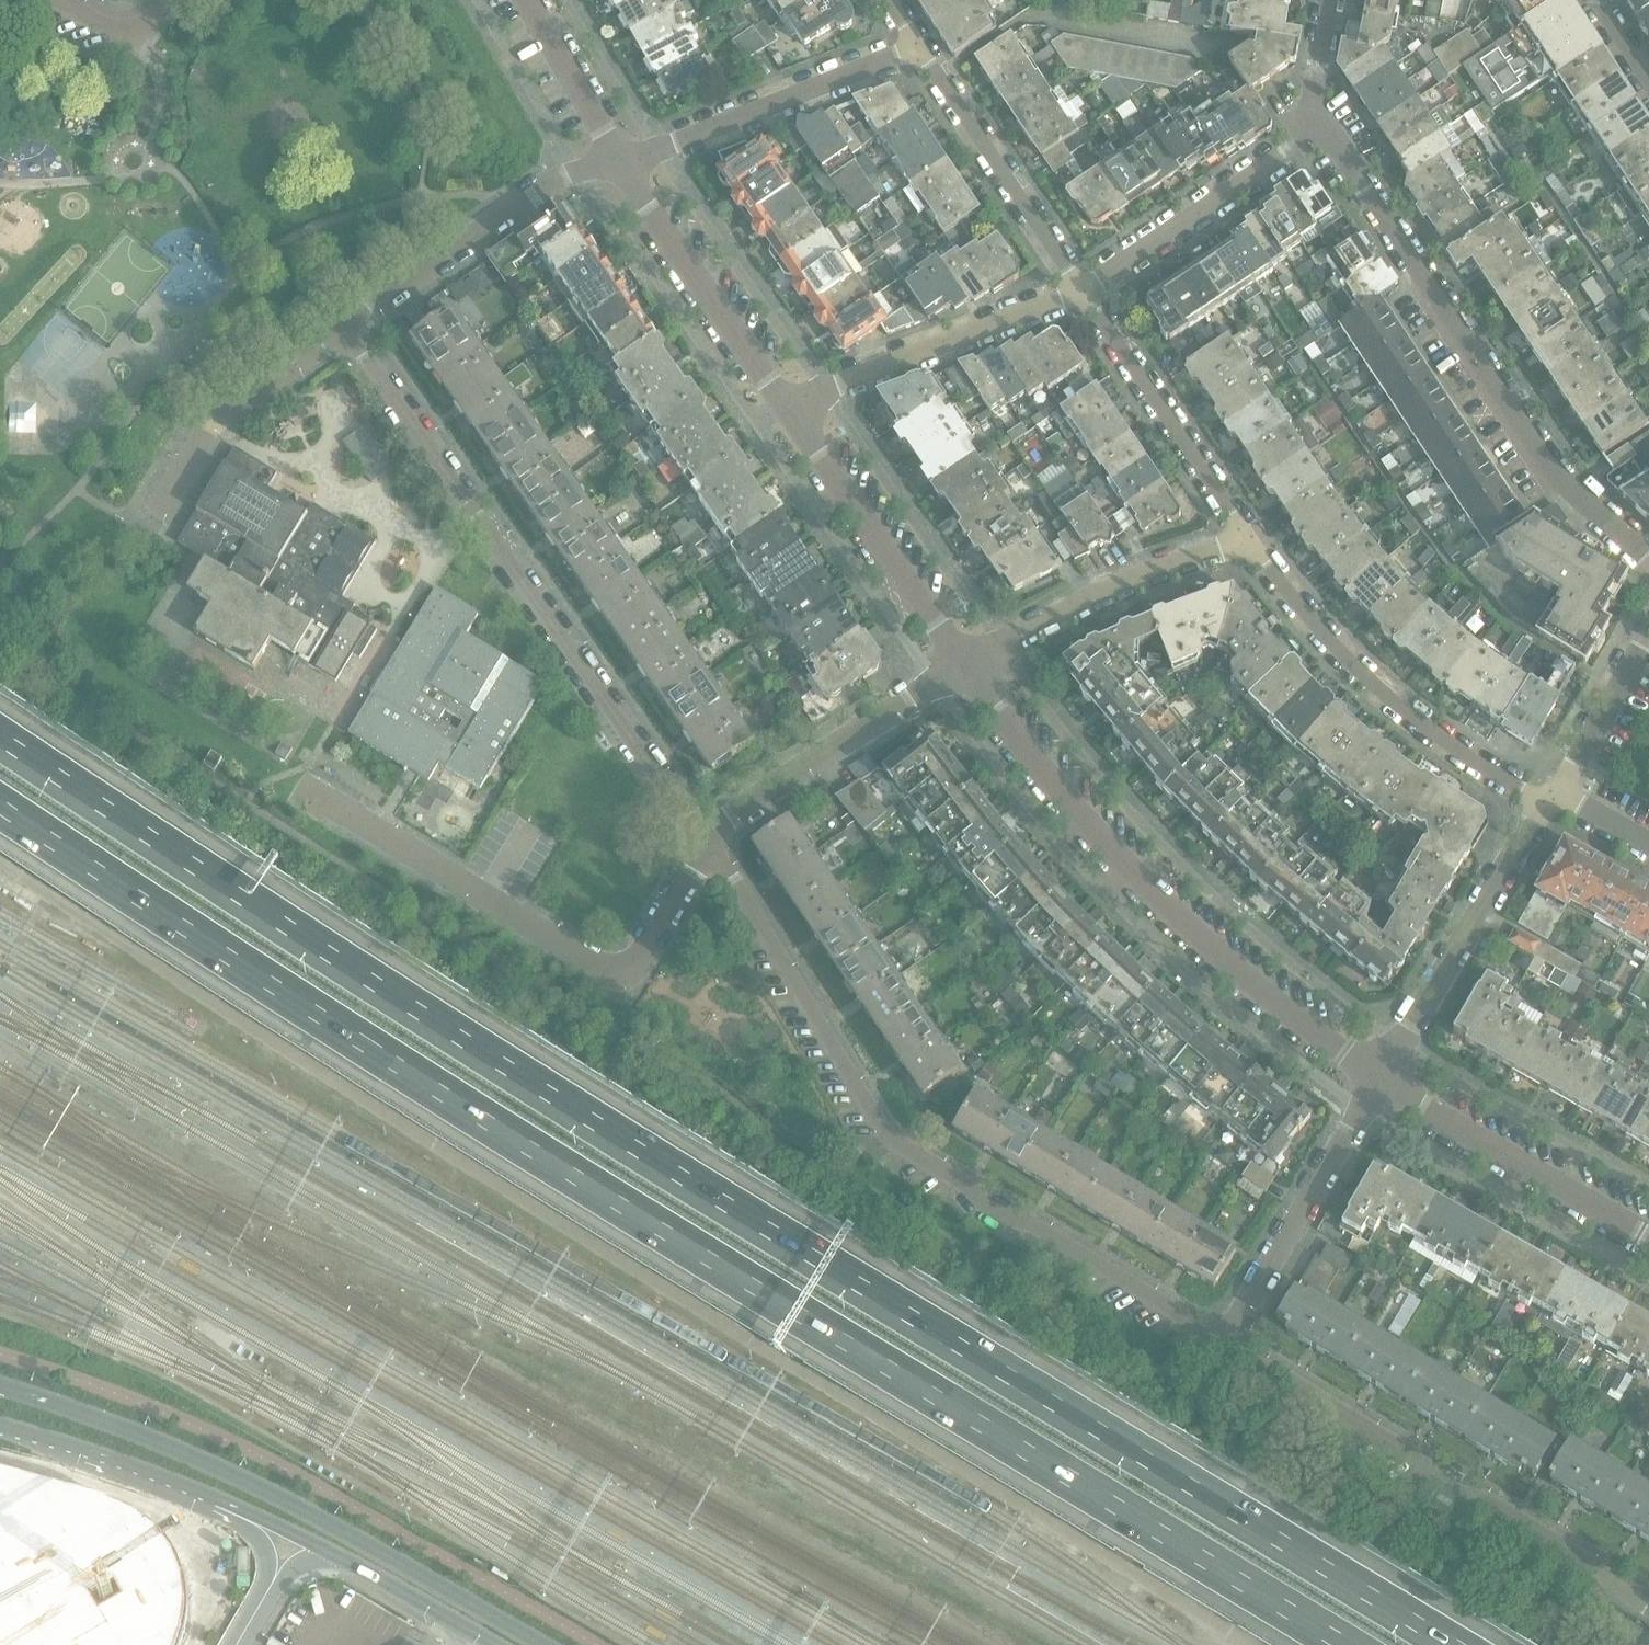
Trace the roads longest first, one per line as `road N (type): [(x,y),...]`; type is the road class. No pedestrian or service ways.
road 1 (motorway): [(1450,1644),(551,1095),(0,738)]
road 2 (motorway): [(0,807),(619,1204),(1345,1644)]
road 3 (residential): [(1220,1348),(1179,1314),(1034,1225),(1010,1220),(885,1136),(736,882),(705,846)]
road 4 (residential): [(705,846),(346,327)]
road 5 (secondary): [(546,1644),(273,1493),(0,1387)]
road 6 (residential): [(1378,1081),(1159,899),(1086,822),(965,667)]
road 7 (residential): [(1648,560),(1547,463),(1327,125)]
road 8 (residential): [(705,846),(624,971),(590,963),(303,785)]
road 9 (residential): [(1648,1609),(1595,1565),(1483,1498),(1434,1478),(1419,1459),(1267,1367),(1220,1348)]
road 10 (residential): [(1248,538),(1336,650),(1394,704),(1525,794),(1547,799)]
road 11 (residential): [(1378,1081),(1547,799)]
road 12 (residential): [(617,161),(918,46)]
road 13 (residential): [(346,327),(539,191),(617,161)]
road 14 (residential): [(705,846),(717,826),(965,667)]
road 15 (residential): [(965,667),(785,405)]
road 16 (residential): [(785,405),(1081,291)]
road 17 (residential): [(1648,1237),(1378,1081)]
road 18 (residential): [(965,667),(1063,614),(1248,538)]
road 19 (residential): [(1220,1348),(1378,1081)]
road 20 (residential): [(1081,291),(1248,538)]
road 21 (residential): [(1081,291),(1327,125)]
road 22 (residential): [(785,405),(617,161)]
road 23 (residential): [(918,46),(1081,291)]
road 24 (residential): [(157,511),(210,425),(346,327)]
road 25 (secondary): [(0,1425),(214,1501)]
road 26 (residential): [(1547,799),(1648,630)]
road 27 (residential): [(617,161),(524,0)]
road 28 (secondary): [(334,1555),(493,1644)]
road 29 (residential): [(1327,125),(1311,103),(1331,0)]
road 30 (secondary): [(214,1501),(334,1555)]
road 31 (residential): [(168,0),(150,22),(126,31),(60,0)]

